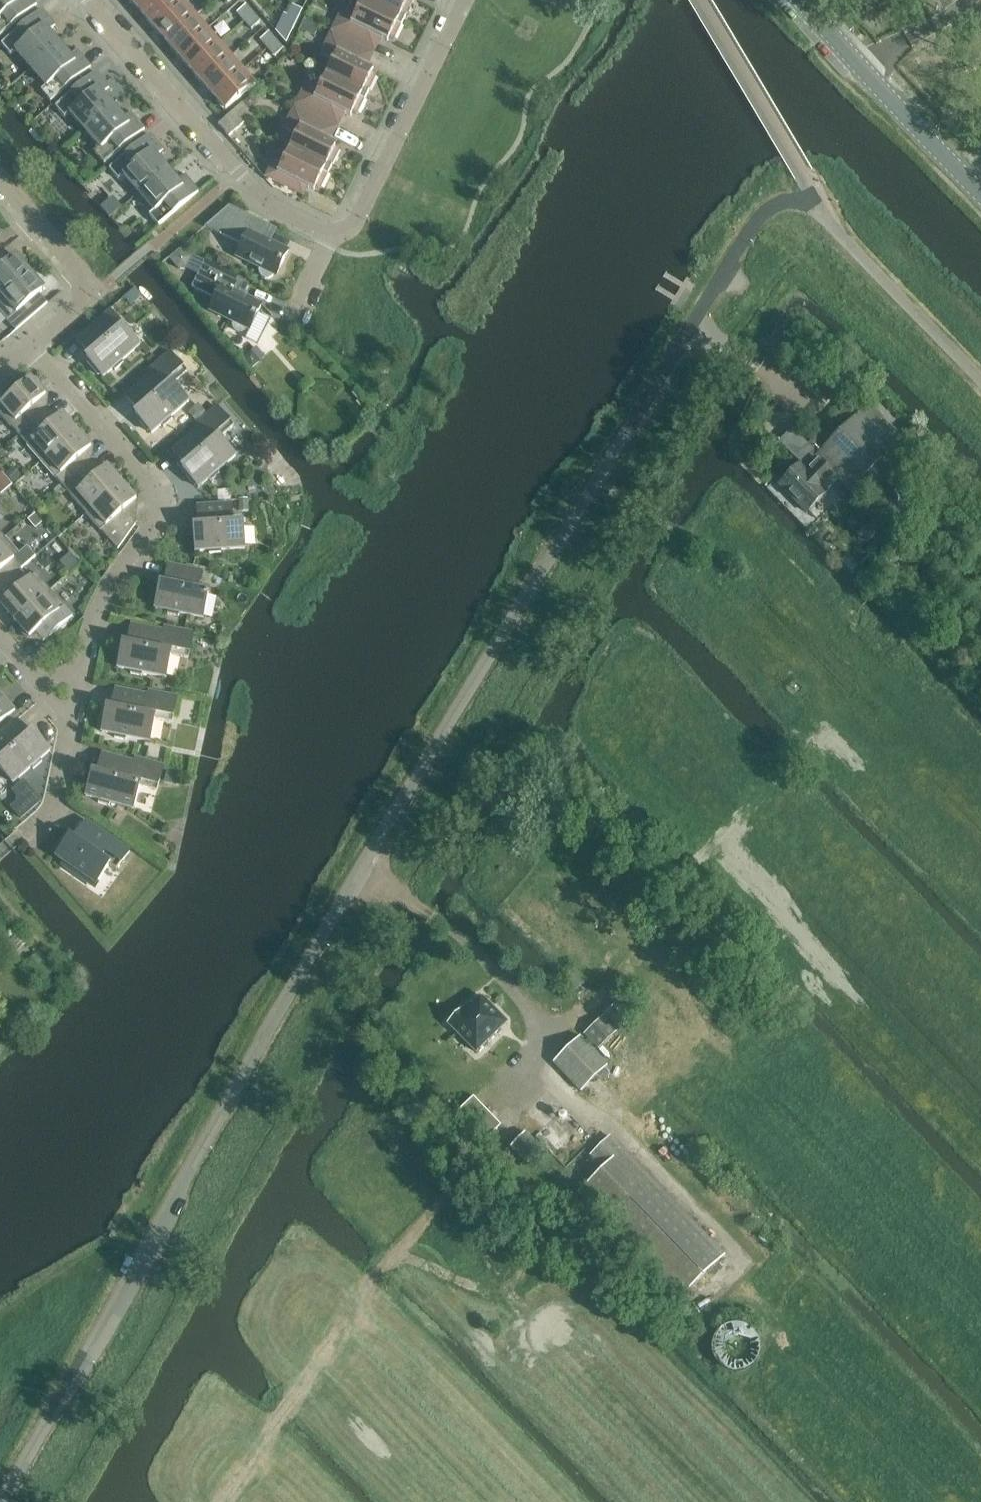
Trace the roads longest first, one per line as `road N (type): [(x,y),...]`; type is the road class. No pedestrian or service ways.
road 1 (unclassified): [(4,1501),(355,878),(743,239)]
road 2 (track): [(355,878),(458,938),(556,1040),(534,1062),(621,1134),(747,1262)]
road 3 (track): [(551,1081),(365,1293),(220,1501)]
road 4 (residential): [(69,719),(97,623),(161,516),(159,495),(36,345)]
road 5 (unclassified): [(330,234),(252,195),(85,0)]
road 6 (unclassified): [(330,234),(346,233),(359,219),(466,0)]
road 7 (tertiary): [(980,193),(798,0)]
road 8 (unclassified): [(36,345),(89,296),(0,190)]

